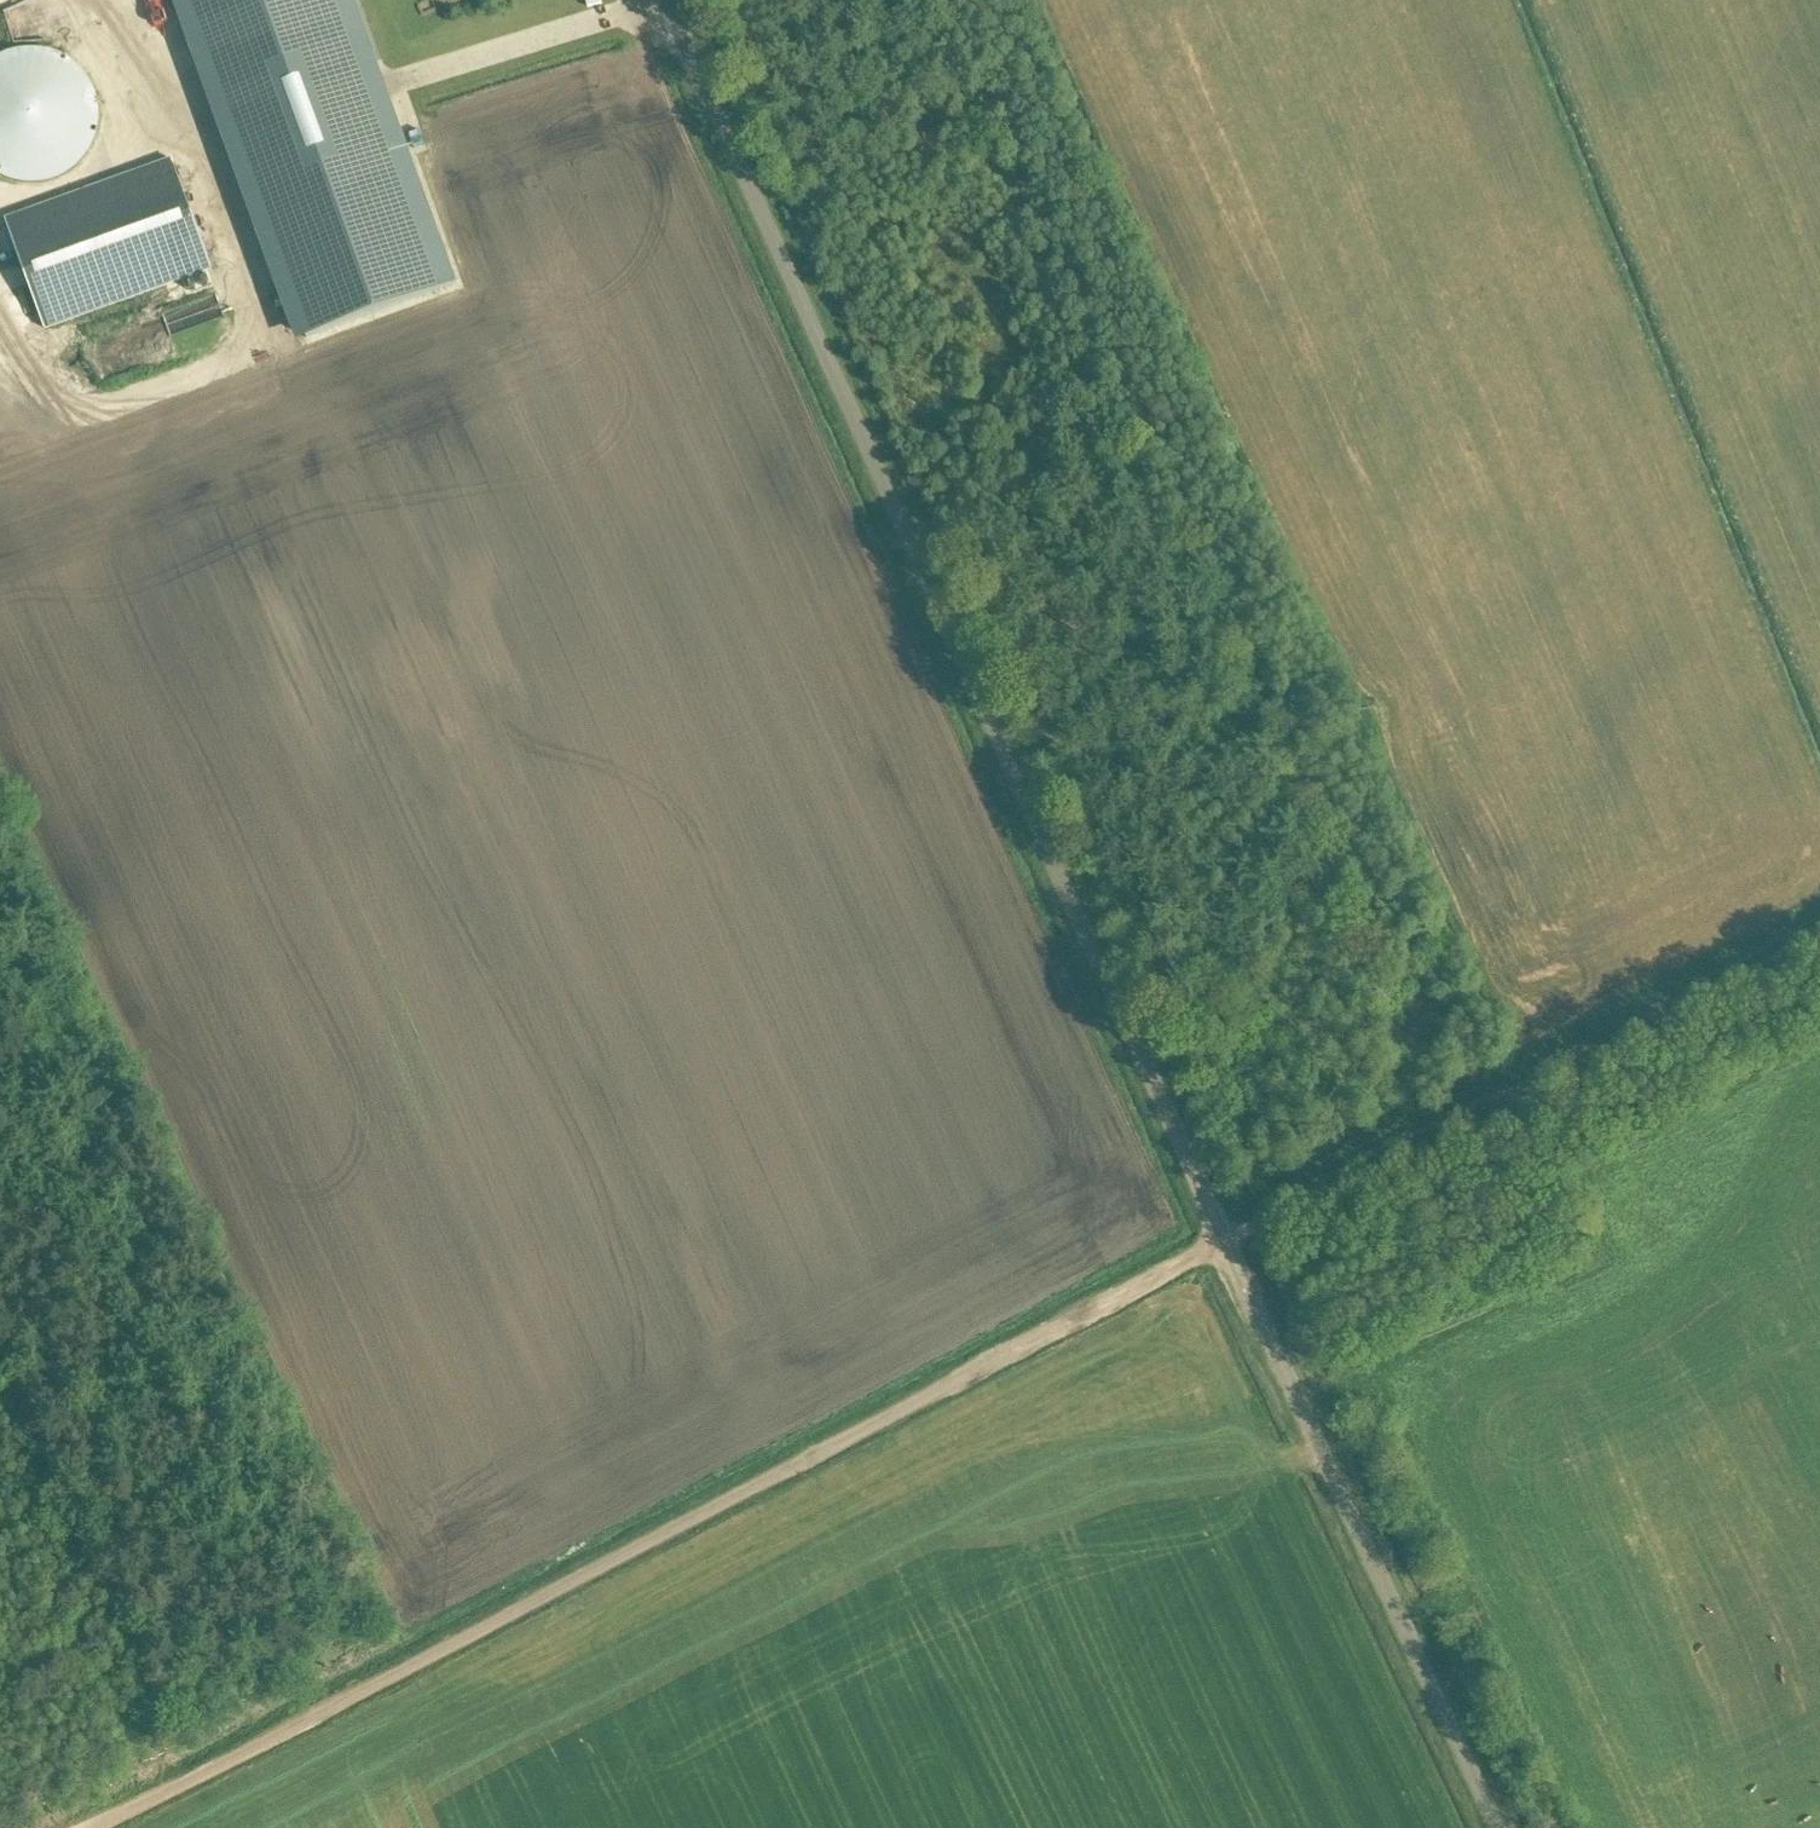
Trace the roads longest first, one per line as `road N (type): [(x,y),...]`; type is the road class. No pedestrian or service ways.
road 1 (unclassified): [(1499,1827),(1223,1241),(667,0)]
road 2 (track): [(1819,933),(92,1827)]

